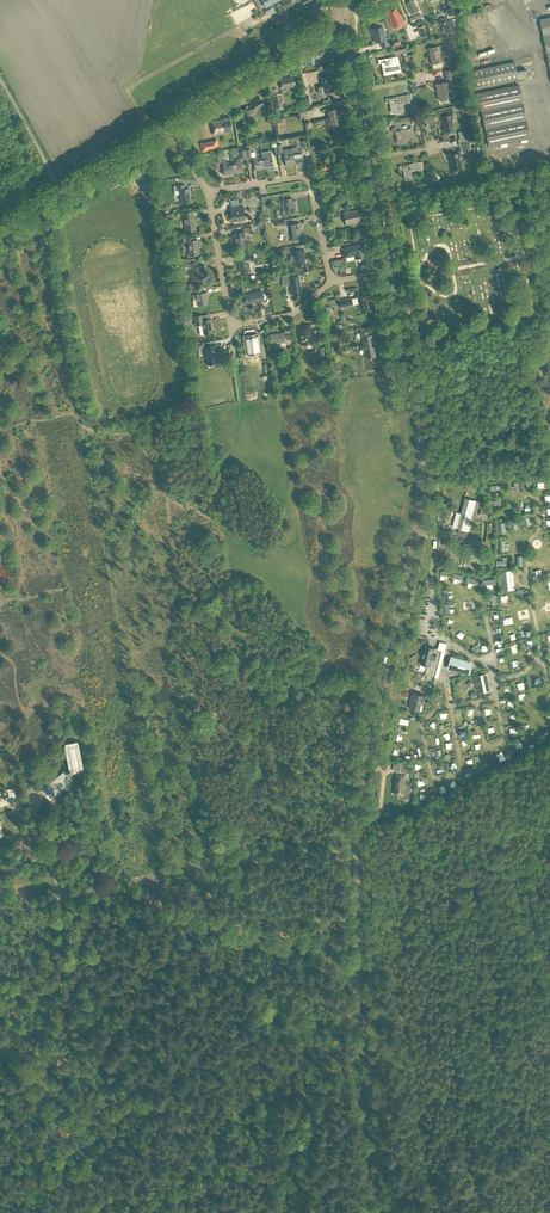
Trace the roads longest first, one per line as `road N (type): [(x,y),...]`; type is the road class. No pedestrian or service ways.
road 1 (tertiary): [(358,830),(363,765),(420,507),(420,431),(390,271)]
road 2 (tertiary): [(379,1212),(357,939),(358,830)]
road 3 (unclassified): [(0,913),(358,830)]
road 4 (unclassified): [(166,124),(342,13)]
road 5 (residential): [(331,282),(304,176),(208,191)]
road 6 (residential): [(230,325),(208,191)]

